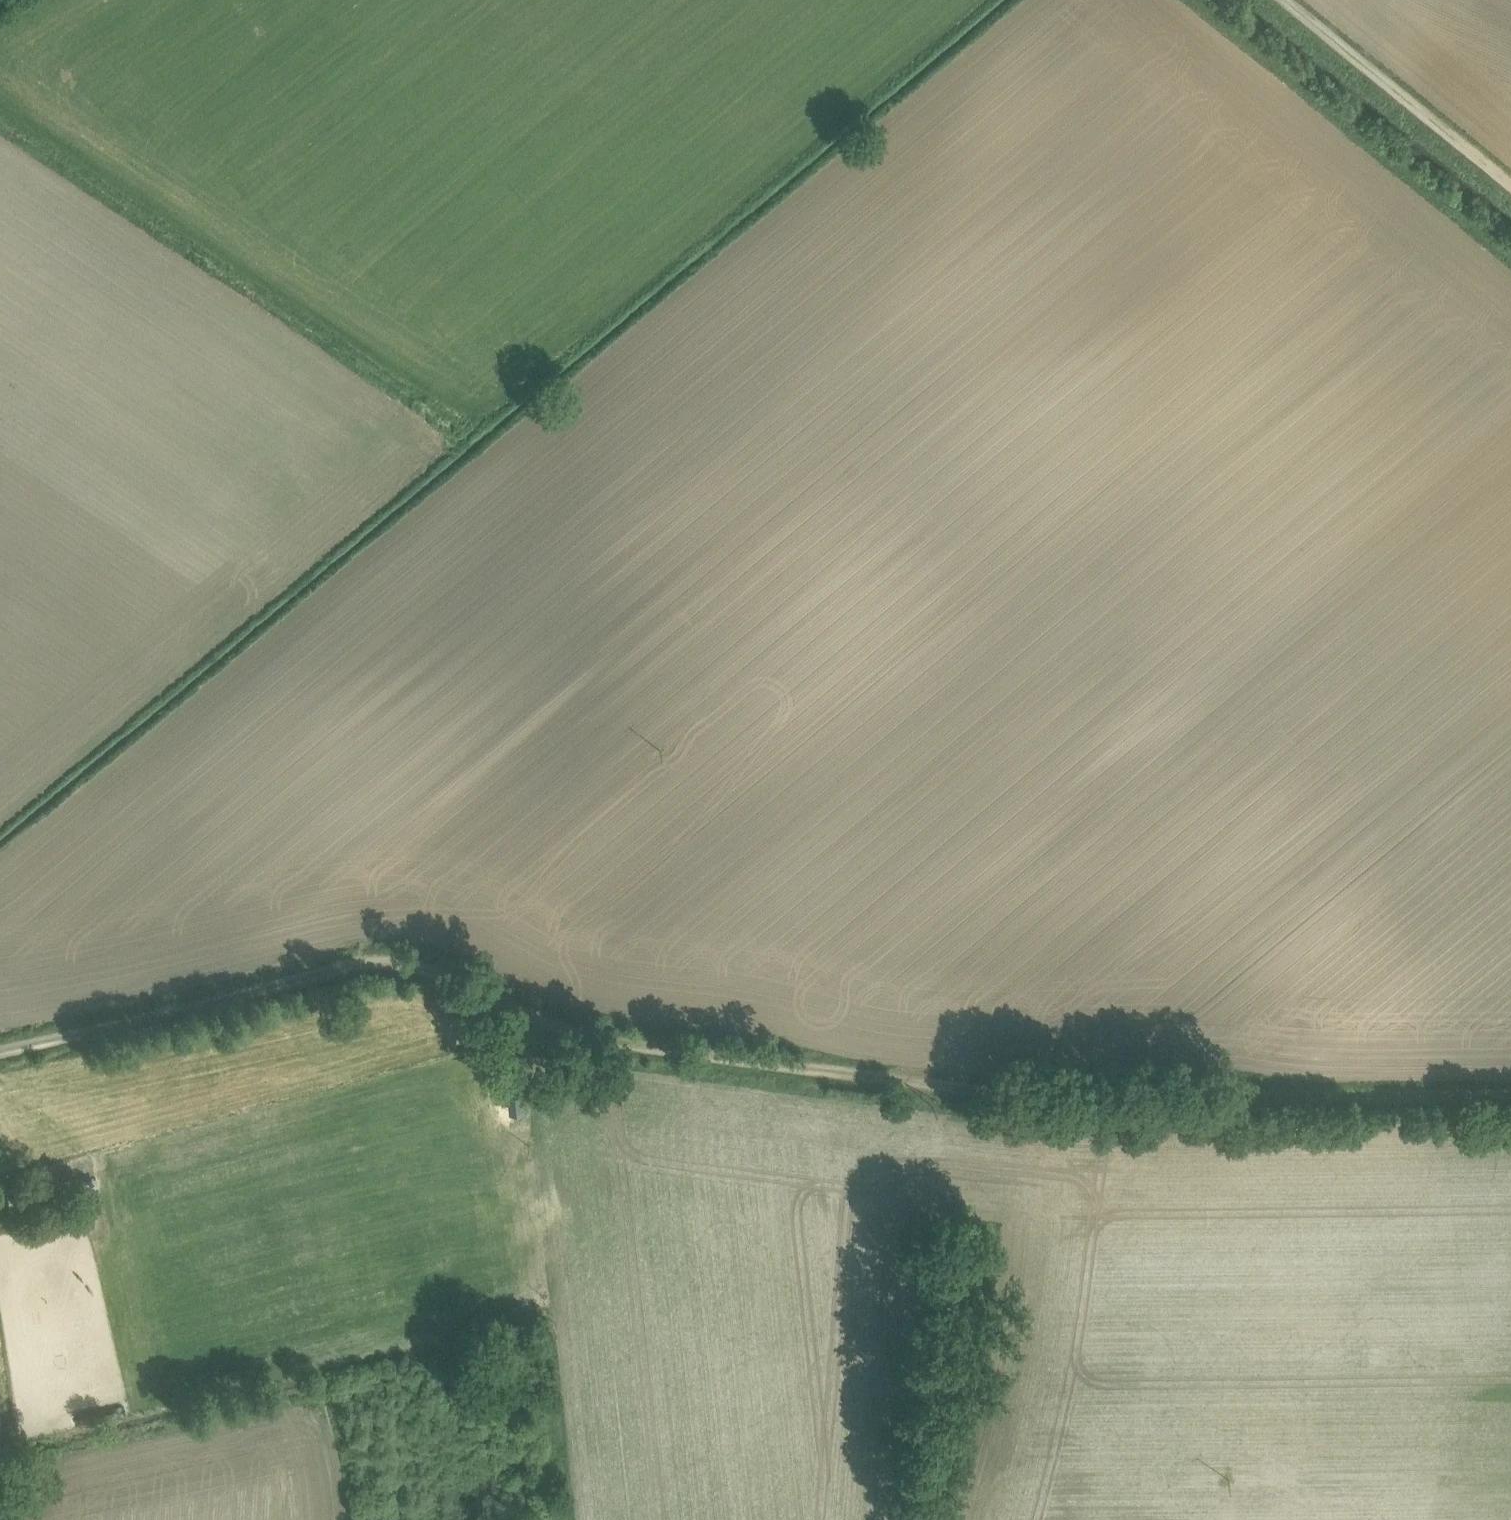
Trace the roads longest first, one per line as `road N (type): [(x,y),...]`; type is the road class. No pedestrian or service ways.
road 1 (track): [(0,1057),(331,973),(423,969),(648,1052),(996,1096),(1510,1095)]
road 2 (track): [(1285,0),(1510,187)]

